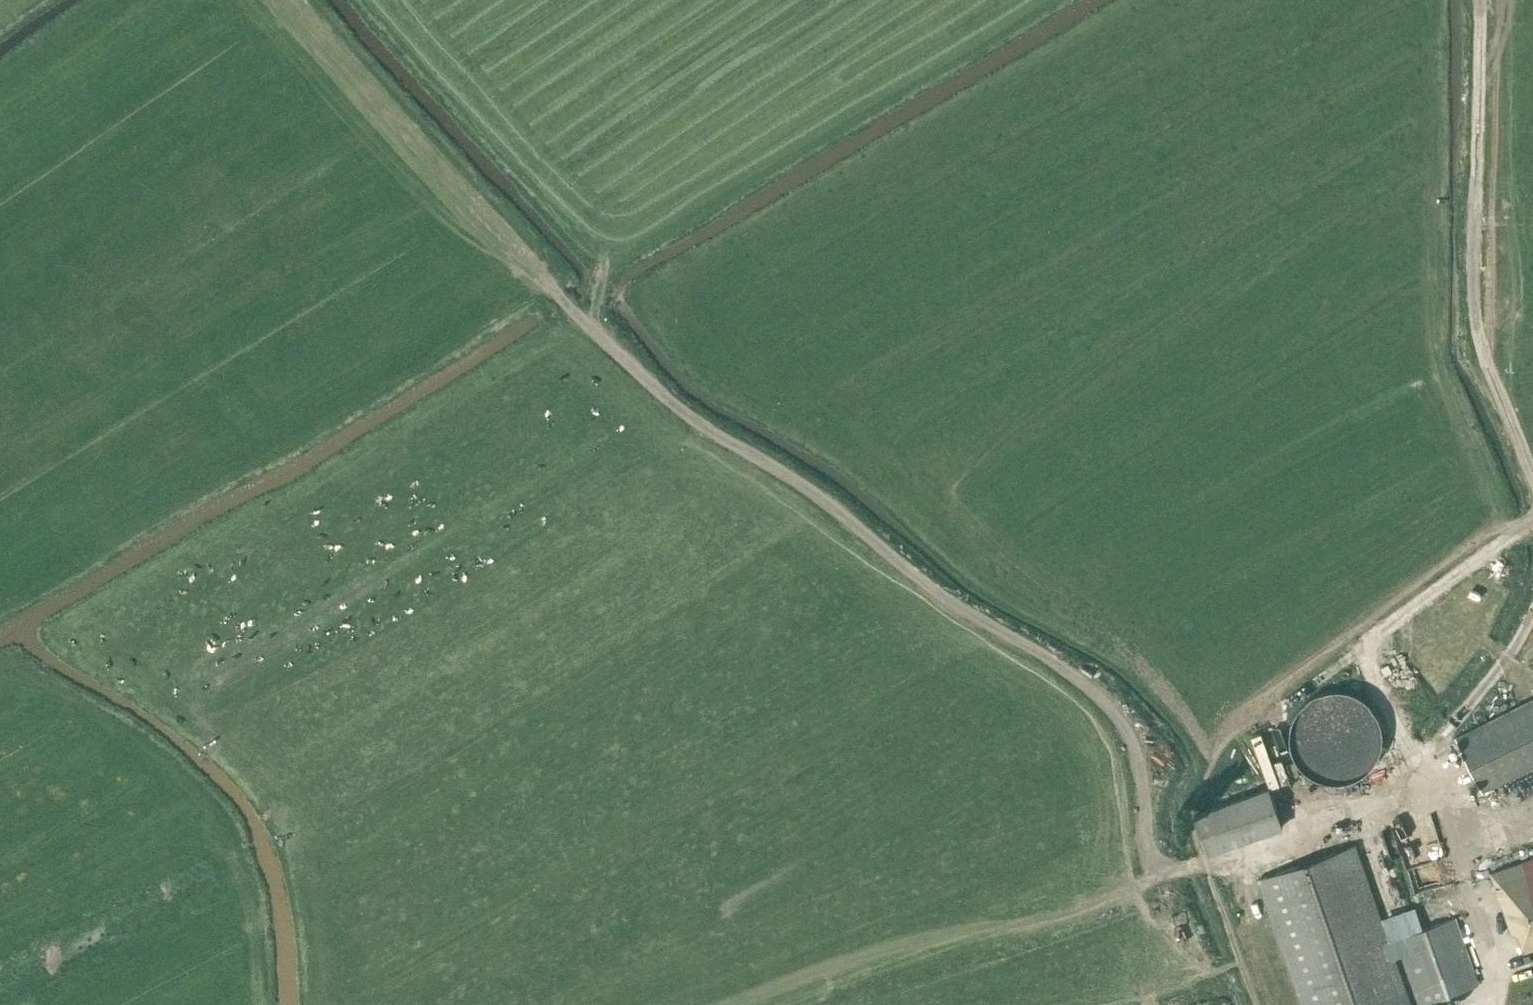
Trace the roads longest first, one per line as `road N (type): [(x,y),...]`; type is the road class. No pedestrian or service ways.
road 1 (track): [(295,0),(564,303),(661,394),(832,507),(942,596),(1082,682),(1135,751),(1146,842),(1166,873),(1376,801),(1417,773),(1506,658),(1532,611)]
road 2 (track): [(1532,481),(1474,316),(1480,0)]
road 3 (track): [(1532,521),(1373,637),(1367,667),(1417,773)]

